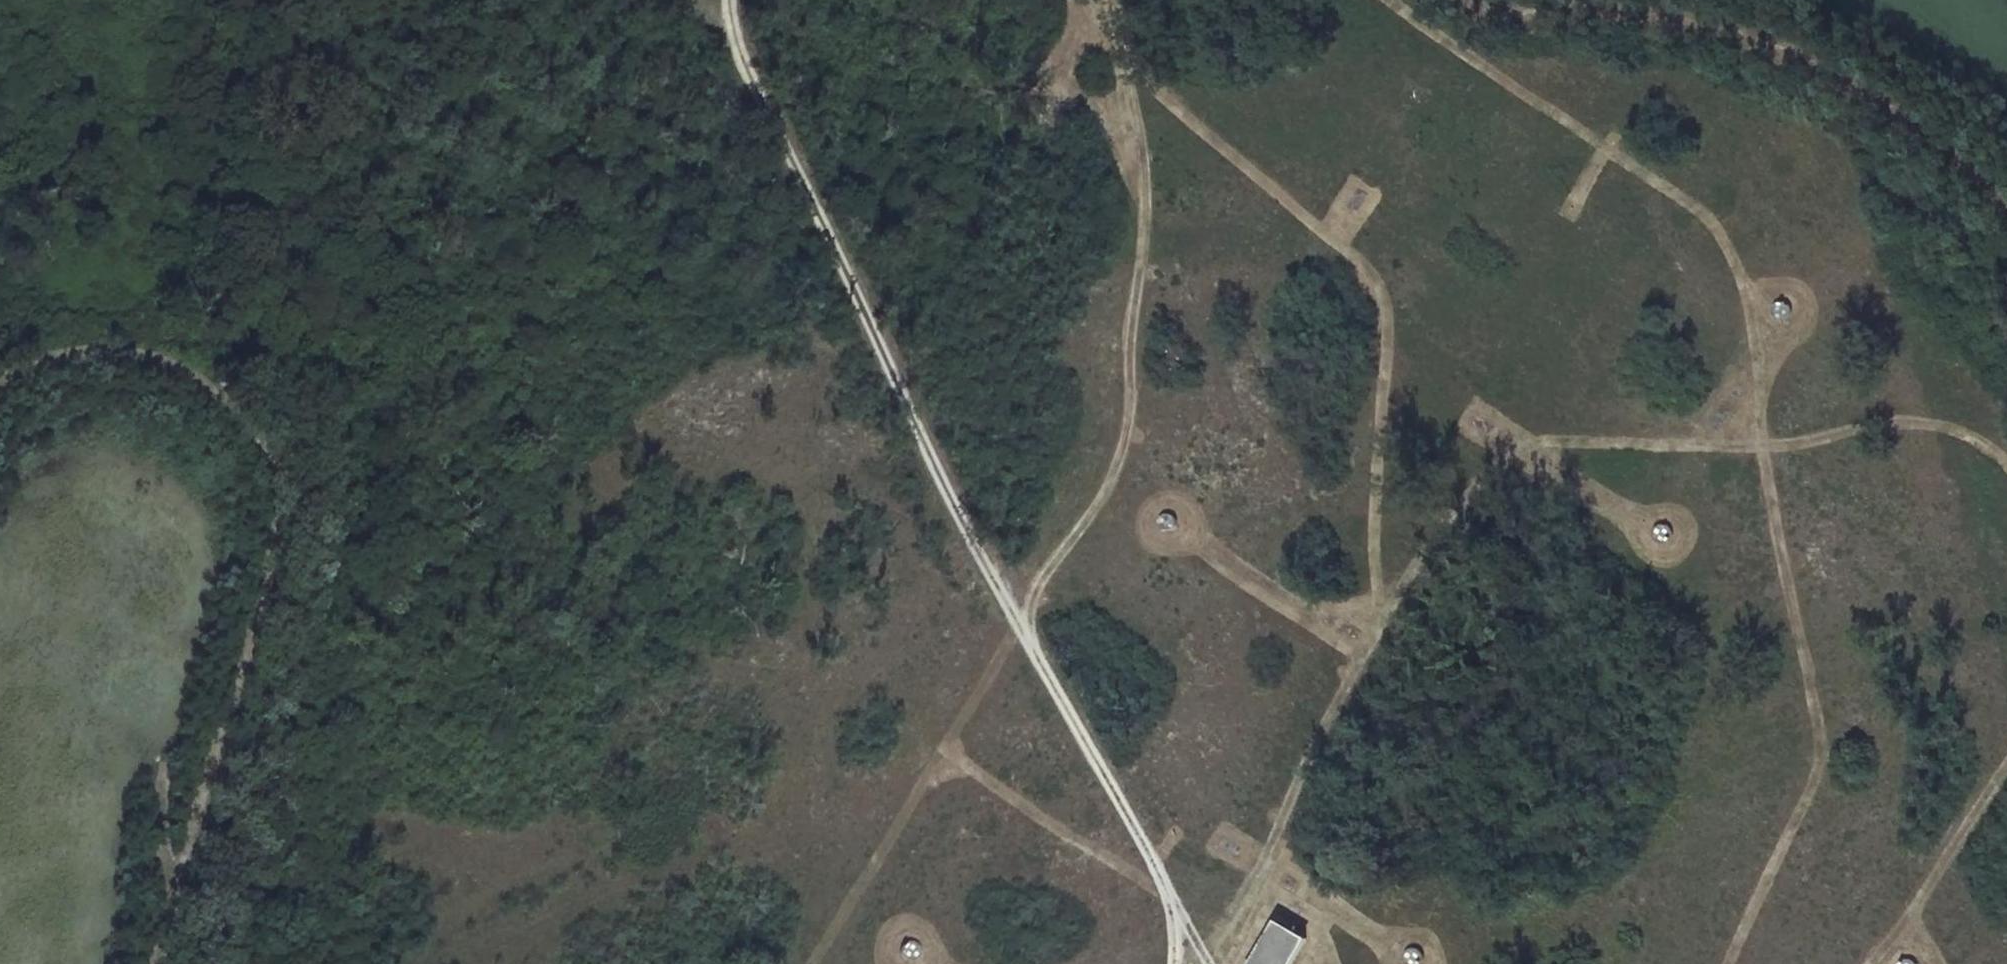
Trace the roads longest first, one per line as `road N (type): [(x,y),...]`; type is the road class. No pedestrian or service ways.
road 1 (track): [(1197,945),(980,553),(732,36),(731,0)]
road 2 (track): [(2006,213),(1896,109),(1723,27),(1583,7),(1489,18),(1465,0)]

